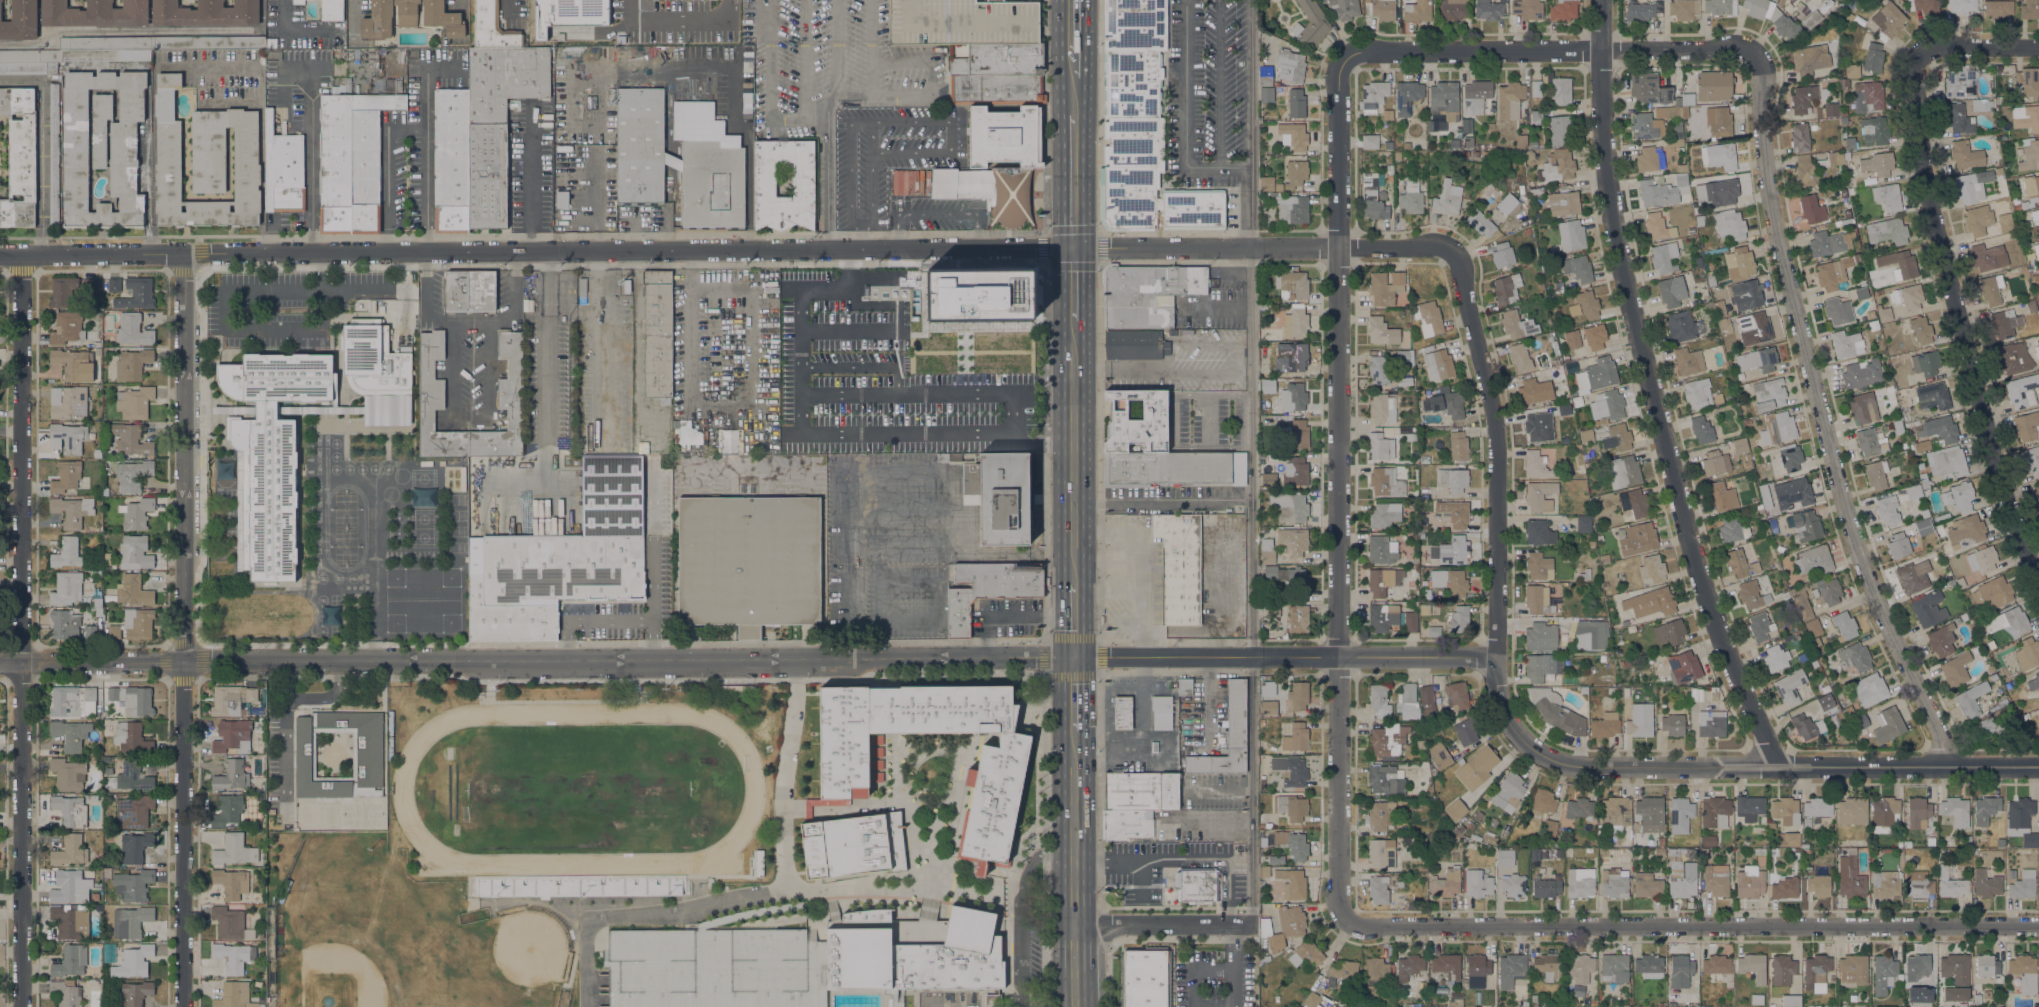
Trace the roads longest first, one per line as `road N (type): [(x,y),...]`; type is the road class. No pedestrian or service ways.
road 1 (residential): [(1085,248),(0,253)]
road 2 (tertiary): [(1061,658),(0,667)]
road 3 (tertiary): [(2038,767),(1582,768),(1529,744),(1512,723),(1499,656),(1085,657)]
road 4 (residential): [(1348,61),(1338,246),(1346,917)]
road 5 (residential): [(1781,769),(1695,551),(1623,271),(1604,146),(1599,0)]
road 6 (residential): [(1953,767),(1882,608),(1844,496),(1767,168),(1763,69),(1746,49),(1730,47)]
road 7 (residential): [(22,1006),(20,253)]
road 8 (residential): [(184,1006),(183,253)]
road 9 (residential): [(2038,923),(1346,917)]
road 10 (residential): [(2038,569),(1994,453),(1930,189),(1918,69),(1942,47)]
road 11 (residential): [(1499,656),(1502,427),(1451,249)]
road 12 (residential): [(1730,47),(1372,51),(1348,61)]
road 13 (residential): [(1451,249),(1085,248)]
road 14 (primary): [(1061,658),(1061,1006)]
road 15 (primary): [(1061,248),(1061,583)]
road 16 (primary): [(1085,657),(1086,323)]
road 17 (primary): [(1085,924),(1086,731)]
road 18 (residential): [(1256,924),(1085,924)]
road 19 (primary): [(1085,248),(1086,78)]
road 20 (primary): [(1060,113),(1061,248)]

